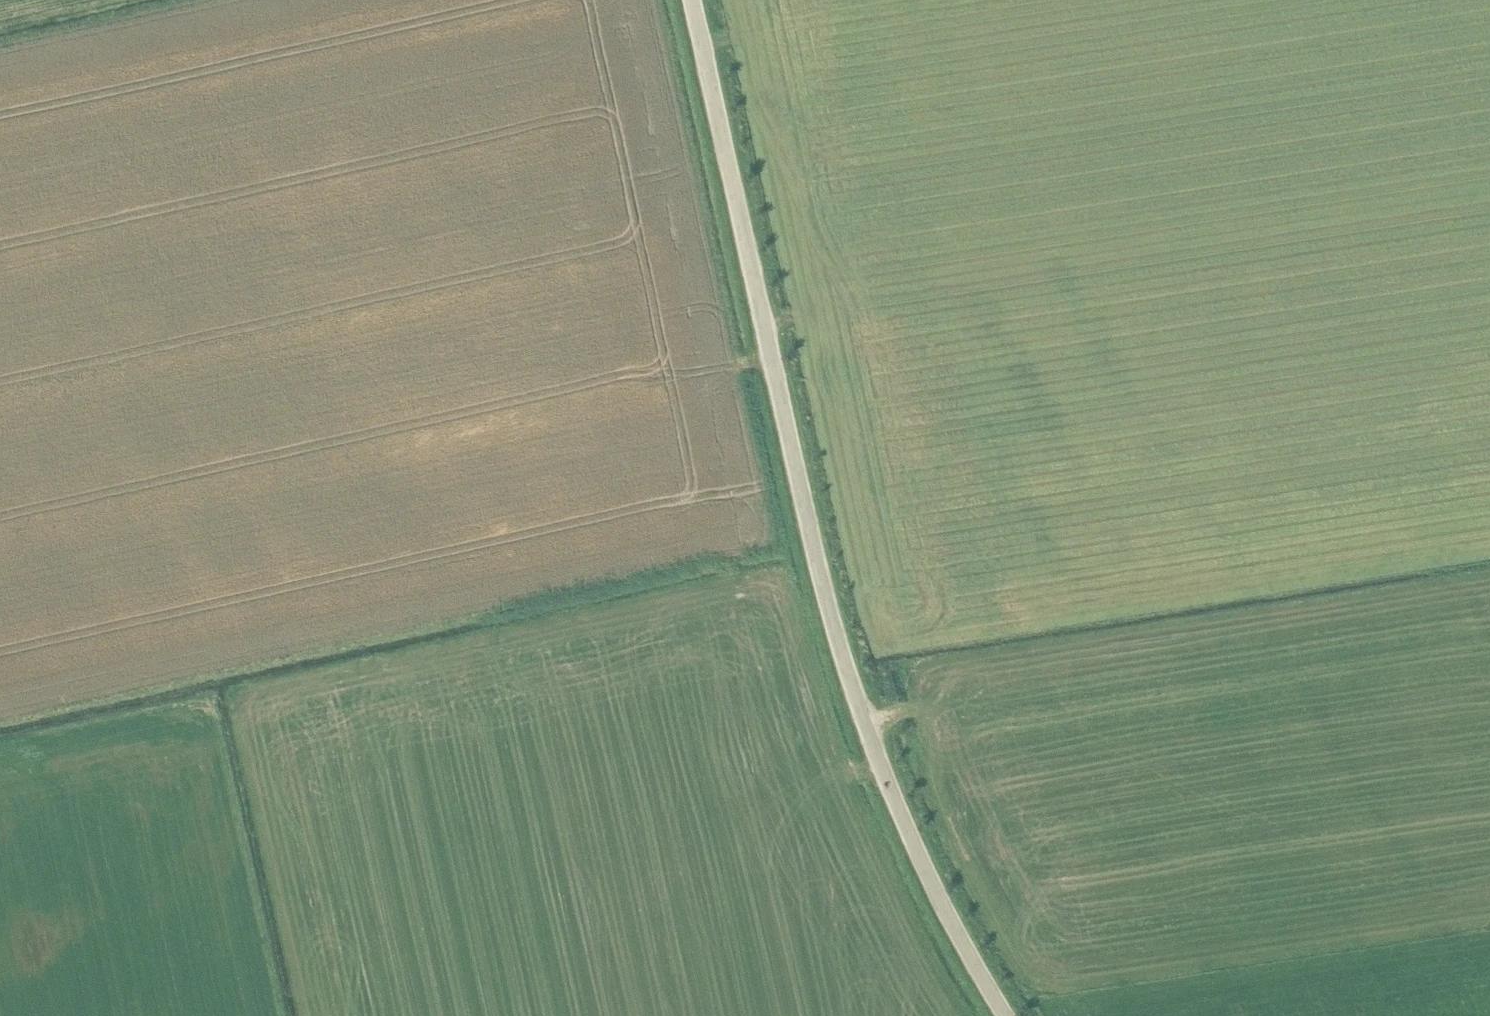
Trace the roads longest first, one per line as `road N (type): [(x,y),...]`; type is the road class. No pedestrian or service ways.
road 1 (unclassified): [(1025,1015),(896,790),(861,678),(710,0)]

